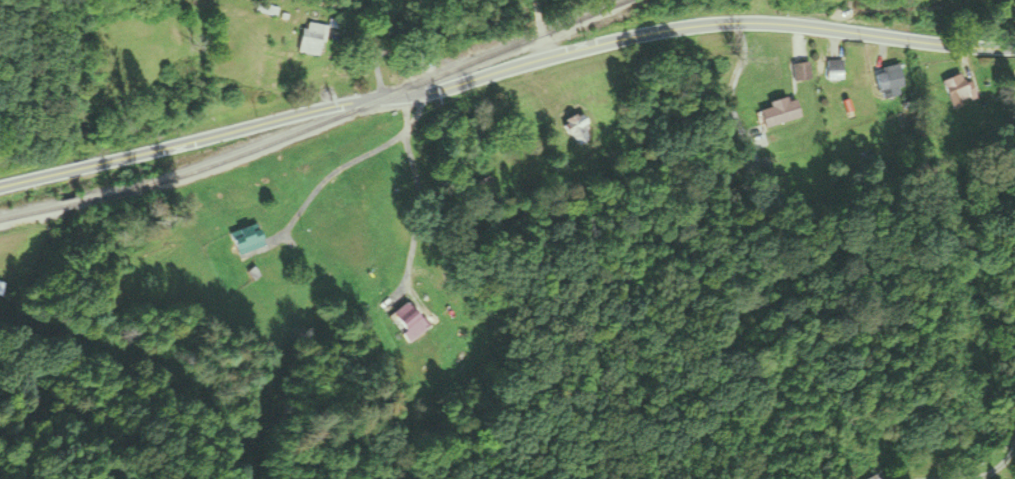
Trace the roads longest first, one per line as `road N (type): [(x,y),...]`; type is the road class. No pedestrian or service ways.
road 1 (tertiary): [(387,99),(691,29),(778,27),(1014,47)]
road 2 (tertiary): [(387,99),(0,189)]

